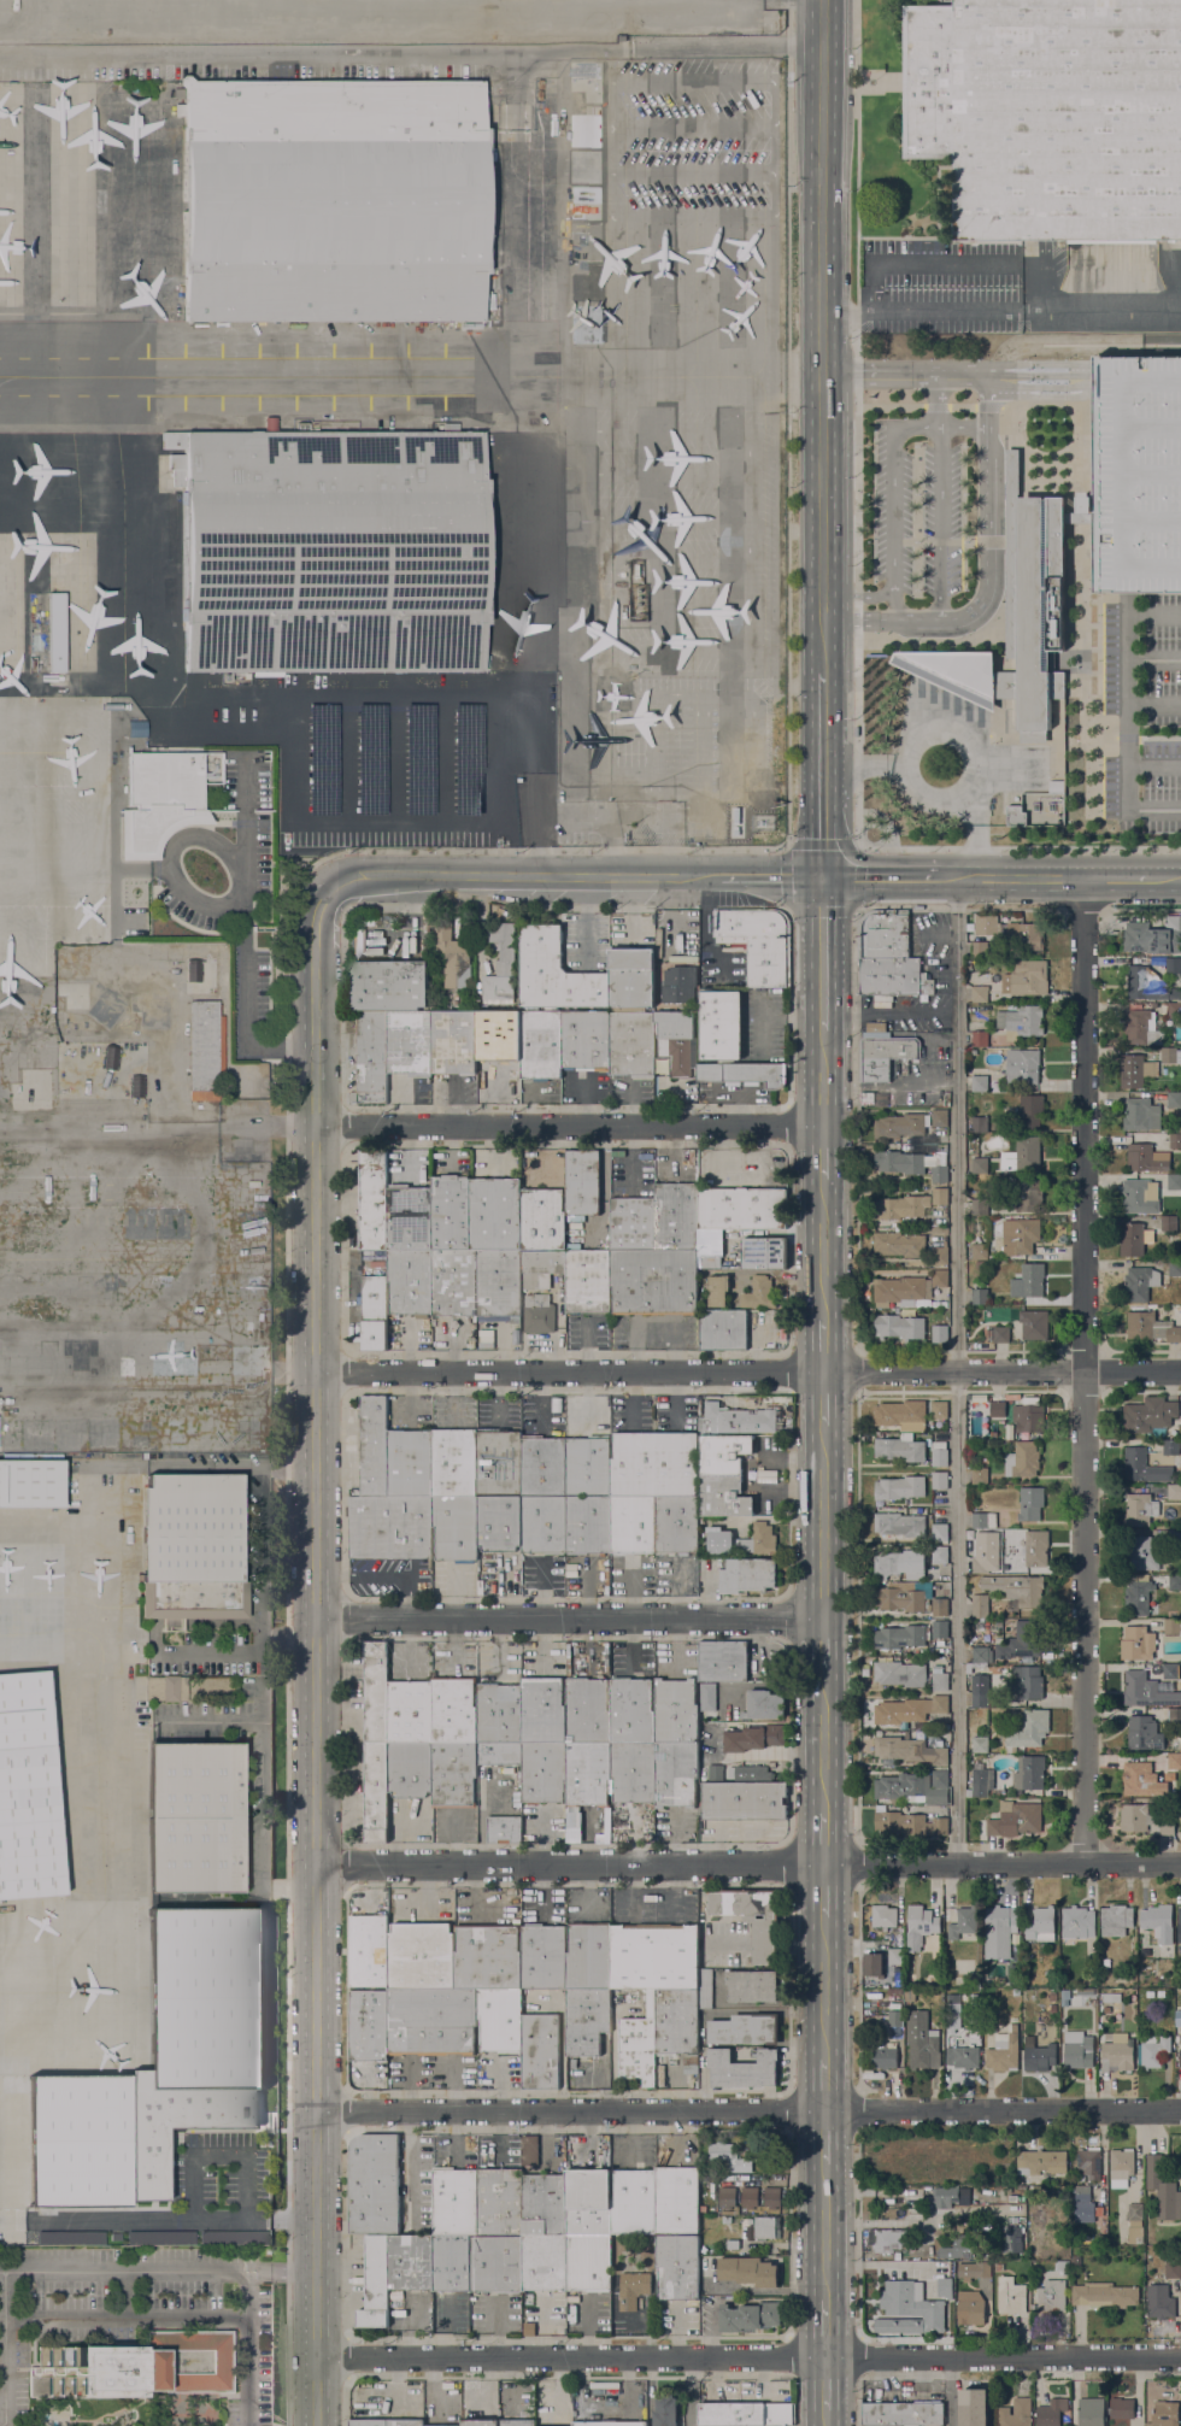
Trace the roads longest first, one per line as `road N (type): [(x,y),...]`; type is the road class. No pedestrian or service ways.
road 1 (secondary): [(330,891),(313,938),(317,2425)]
road 2 (residential): [(1083,1862),(1082,879)]
road 3 (residential): [(315,1864),(1180,1863)]
road 4 (residential): [(1180,1370),(316,1373)]
road 5 (residential): [(1180,2112),(316,2110)]
road 6 (residential): [(1180,2358),(317,2356)]
road 7 (residential): [(823,48),(0,53)]
road 8 (primary): [(823,674),(823,0)]
road 9 (residential): [(823,1619),(315,1620)]
road 10 (residential): [(822,1126),(316,1128)]
road 11 (secondary): [(723,876),(366,875),(330,891)]
road 12 (primary): [(823,877),(823,674)]
road 13 (primary): [(823,1619),(823,1427)]
road 14 (primary): [(823,1322),(823,1179)]
road 15 (primary): [(825,2058),(824,1916)]
road 16 (secondary): [(1082,879),(941,877)]
road 17 (primary): [(823,1811),(823,1670)]
road 18 (primary): [(825,2301),(825,2163)]

